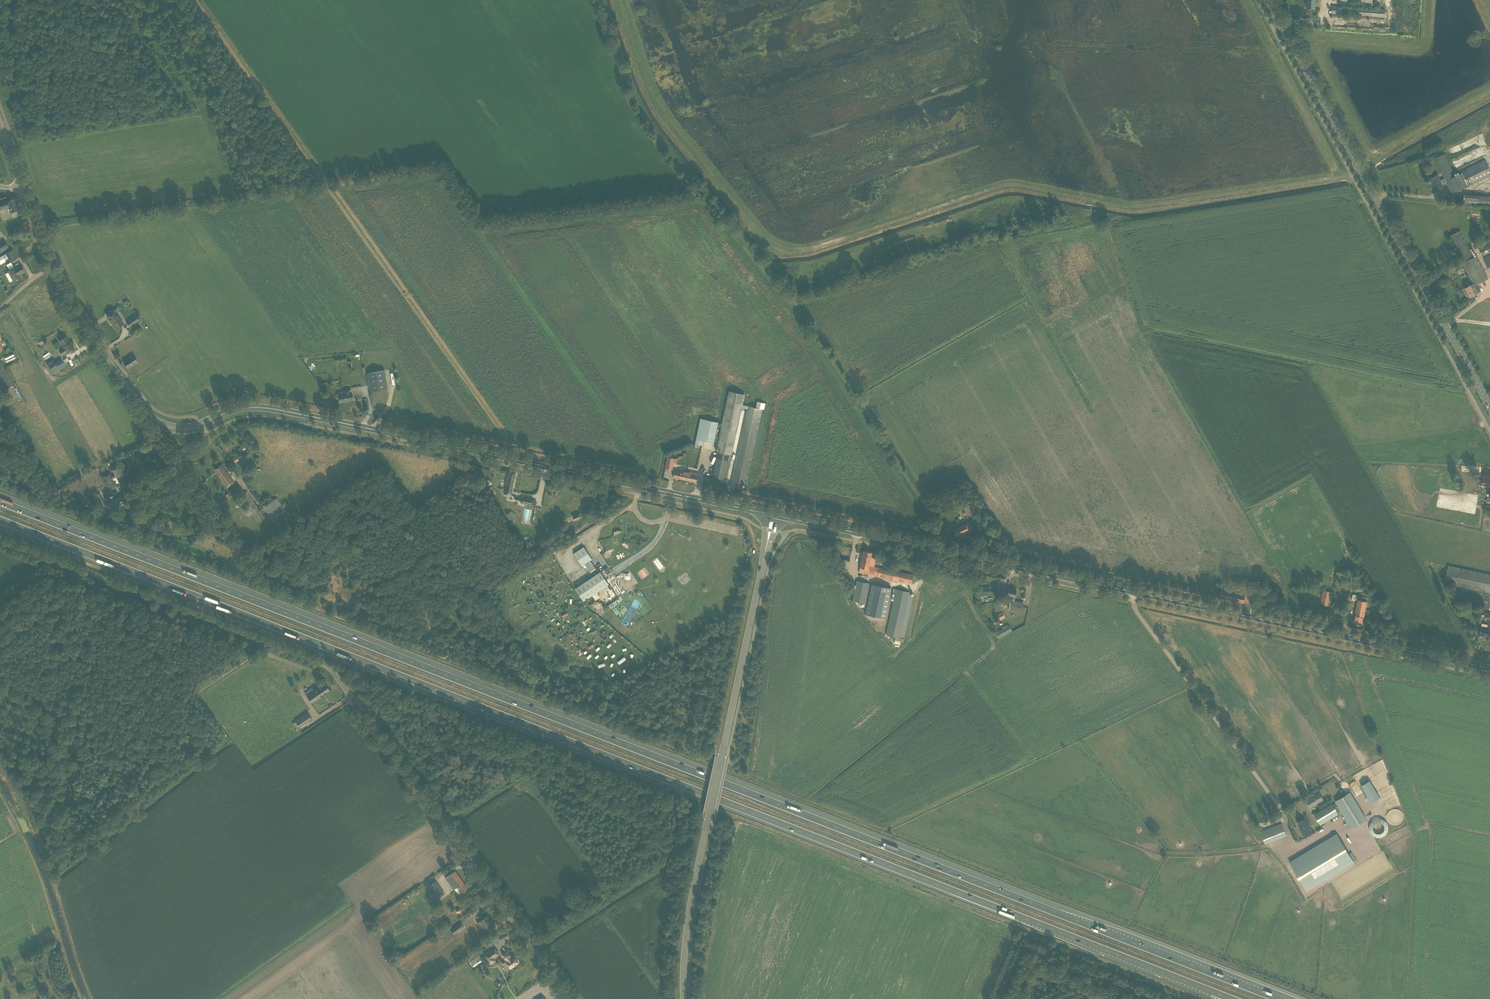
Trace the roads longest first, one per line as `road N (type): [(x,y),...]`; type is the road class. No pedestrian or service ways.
road 1 (motorway): [(1279,998),(0,501)]
road 2 (motorway): [(0,520),(1211,991)]
road 3 (tertiary): [(768,514),(269,408),(235,410),(191,428),(159,423),(53,279),(21,186)]
road 4 (unclassified): [(570,998),(332,669),(0,536)]
road 5 (secondary): [(1489,669),(777,515)]
road 6 (track): [(928,549),(929,512),(821,343),(651,127),(602,0)]
road 7 (secondary): [(1489,407),(1268,0)]
road 8 (secondary): [(685,998),(692,903),(768,545)]

